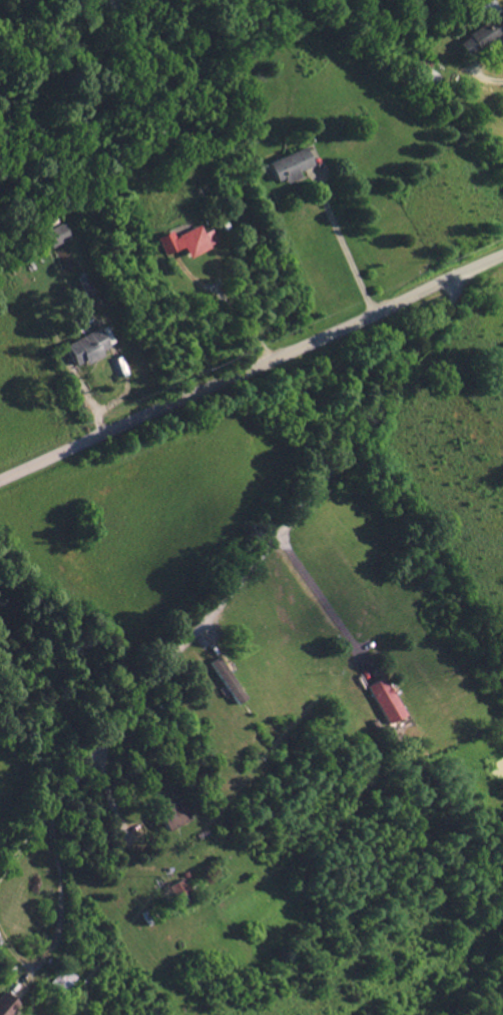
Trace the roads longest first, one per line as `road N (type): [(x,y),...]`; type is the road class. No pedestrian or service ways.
road 1 (residential): [(0,483),(502,257)]

